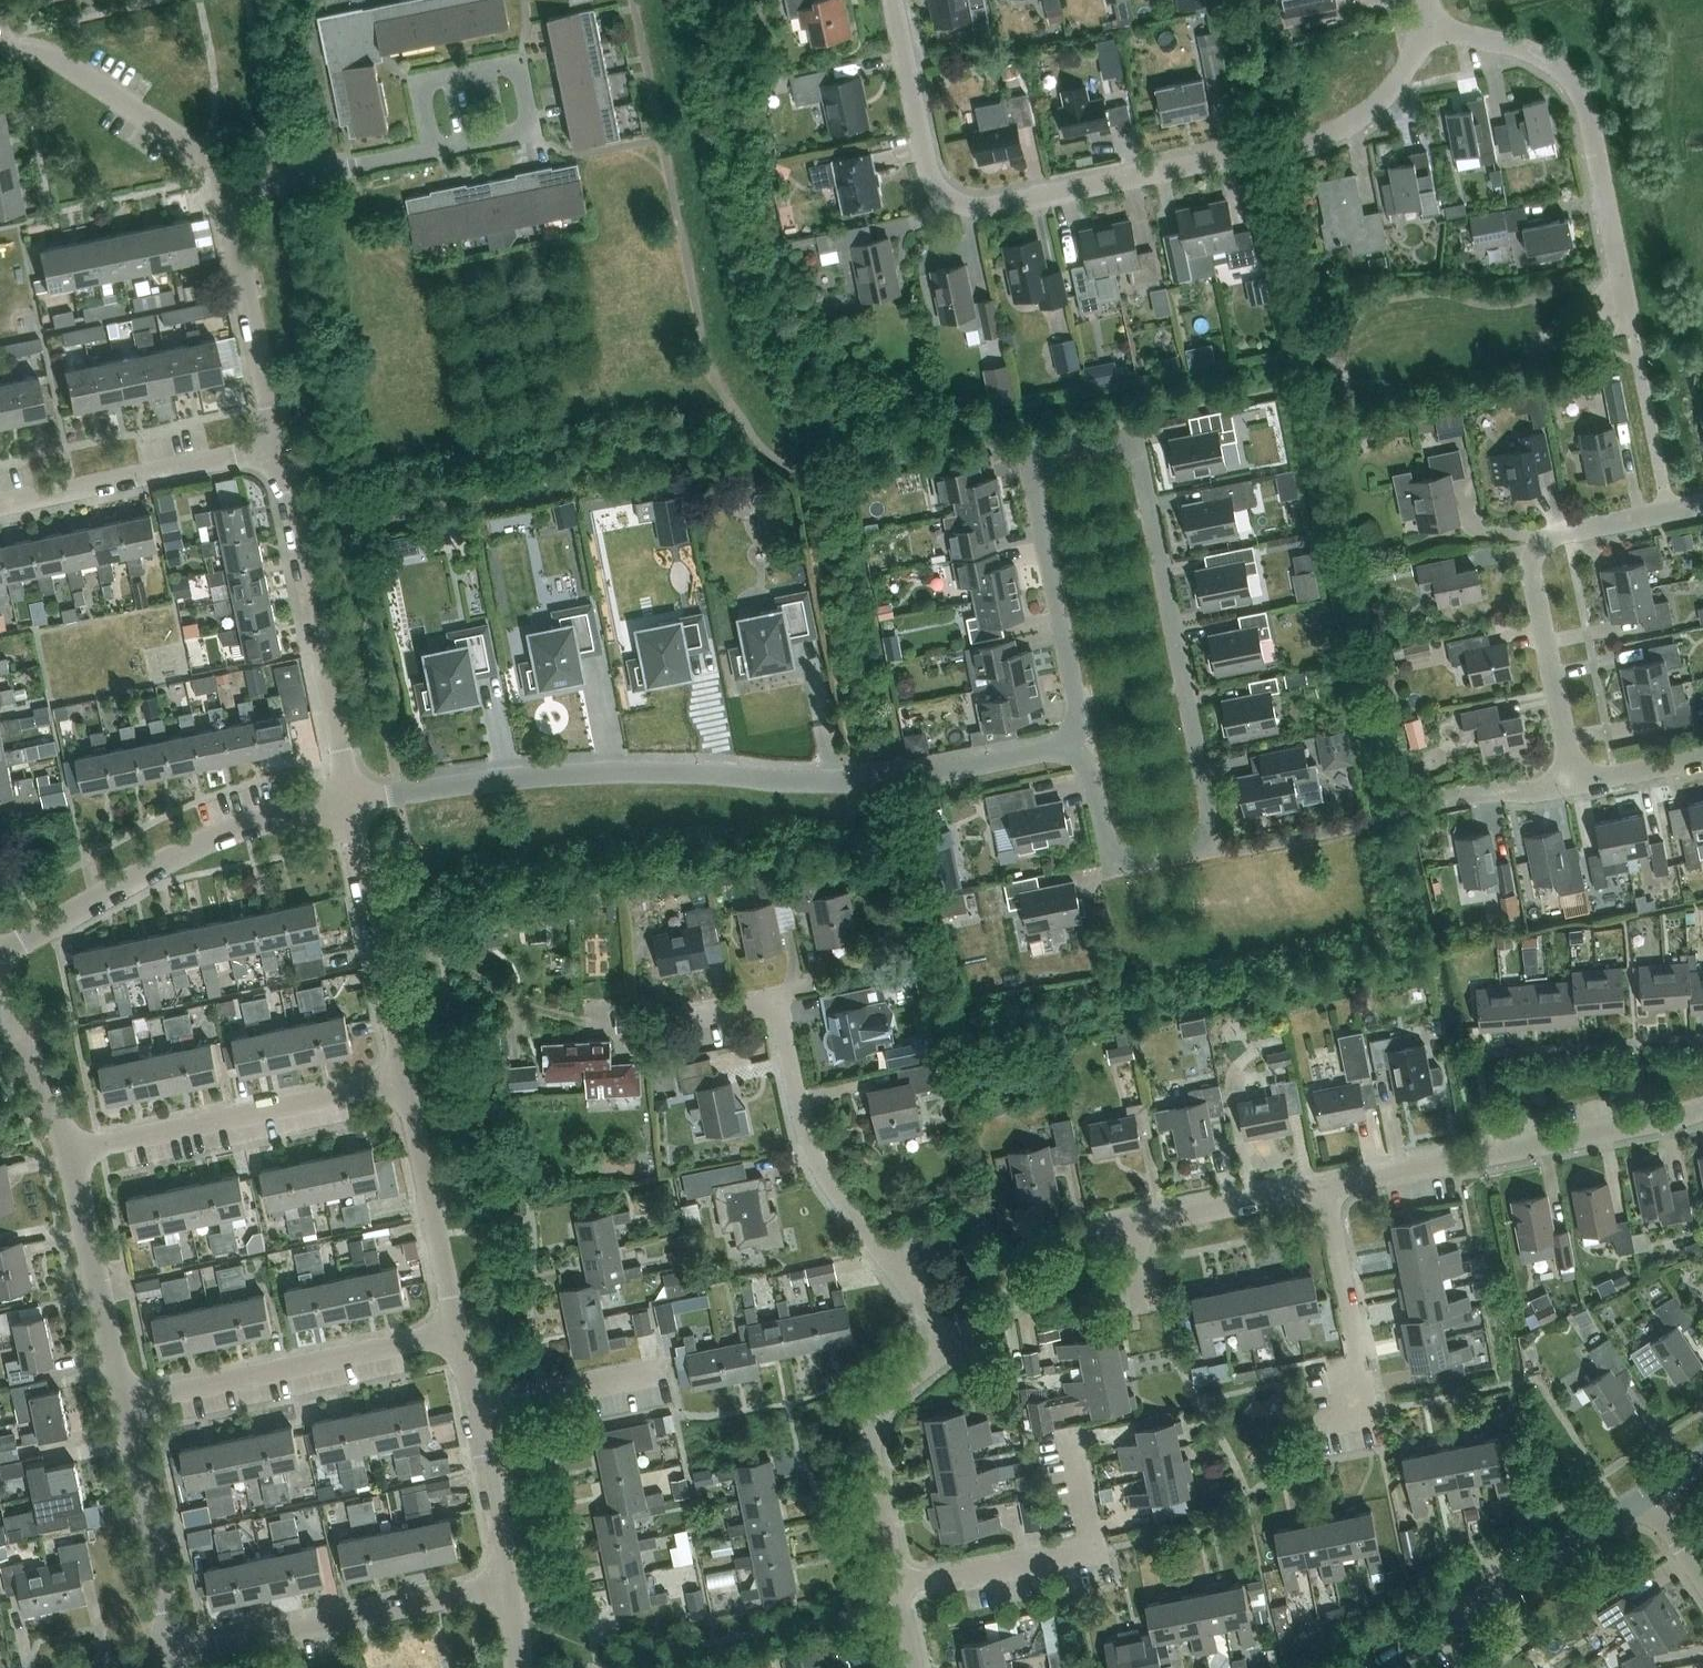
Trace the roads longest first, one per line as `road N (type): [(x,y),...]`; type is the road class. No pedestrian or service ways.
road 1 (residential): [(1086,742),(1038,473),(1065,451),(1101,445),(1135,456),(1141,473),(1211,813),(1202,845)]
road 2 (residential): [(1430,28),(1407,70),(1348,125),(1304,141),(983,207),(942,193),(929,174),(896,0)]
road 3 (residential): [(349,804),(566,774),(891,779),(1086,742)]
road 4 (residential): [(1430,28),(1518,46),(1551,63),(1590,115),(1669,515)]
road 5 (residential): [(952,1346),(838,1195),(808,1141),(776,998),(688,1018)]
road 6 (residential): [(952,1346),(1092,1234),(1324,1189)]
road 7 (residential): [(1324,1189),(1702,1112)]
road 8 (residential): [(0,955),(221,834),(349,804)]
road 9 (residential): [(1577,779),(1534,561),(1561,534),(1669,515)]
road 10 (residential): [(349,804),(273,451)]
road 11 (residential): [(182,1650),(514,1588)]
road 12 (residential): [(128,1407),(457,1331)]
road 13 (residential): [(73,1150),(404,1085)]
road 14 (unclassified): [(1379,1667),(1645,1496)]
road 15 (residential): [(895,1588),(1080,1552),(1090,1532),(1071,1433)]
road 16 (residential): [(404,1085),(349,804)]
road 17 (residential): [(895,1588),(871,1434),(881,1404),(952,1346)]
road 18 (residential): [(224,194),(207,154),(52,57),(0,49)]
road 19 (residential): [(0,506),(273,451)]
road 20 (residential): [(514,1588),(457,1331)]
road 21 (residential): [(128,1407),(73,1150)]
road 22 (residential): [(273,451),(224,194)]
road 23 (residential): [(457,1331),(404,1085)]
road 24 (residential): [(182,1650),(128,1407)]
road 25 (residential): [(440,150),(427,84),(521,65),(534,131)]
road 26 (residential): [(1370,1414),(1324,1189)]
road 27 (residential): [(224,194),(440,150)]
road 28 (residential): [(1202,845),(1150,861),(1116,851),(1106,837),(1086,742)]
road 29 (residential): [(1414,812),(1577,779)]
road 30 (residential): [(73,1150),(0,1013)]
road 31 (residential): [(275,148),(244,0)]
road 32 (residential): [(1577,779),(1702,755)]

